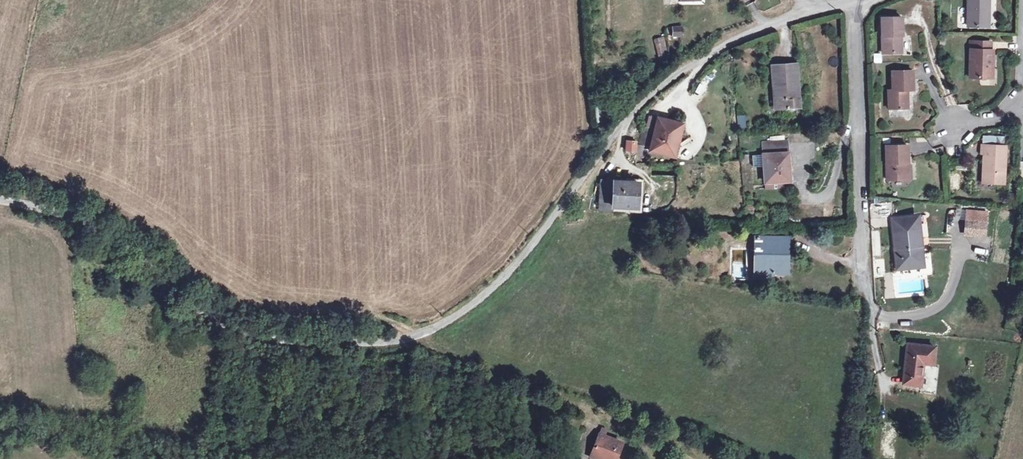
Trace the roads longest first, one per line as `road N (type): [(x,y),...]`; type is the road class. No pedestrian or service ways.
road 1 (unclassified): [(811,11),(728,43),(643,99),(511,273),(413,333),(355,335),(240,319),(172,286),(95,223),(0,188)]
road 2 (residential): [(857,2),(869,311),(922,317),(949,299),(961,242)]

